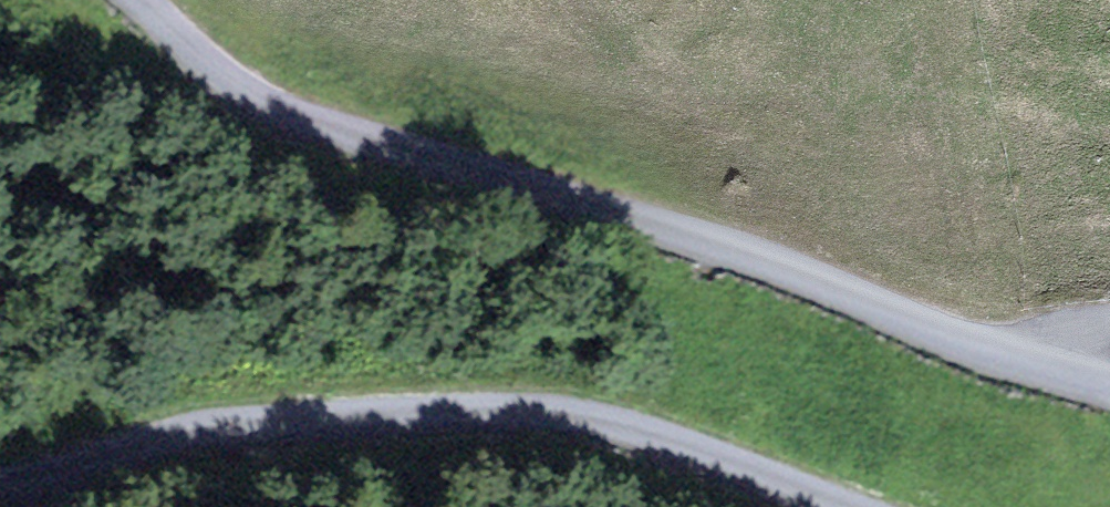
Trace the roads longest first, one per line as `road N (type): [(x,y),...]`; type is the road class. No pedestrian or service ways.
road 1 (unclassified): [(142,0),(258,98),(1109,382)]
road 2 (unclassified): [(846,506),(645,429),(555,411),(264,421),(0,486)]

